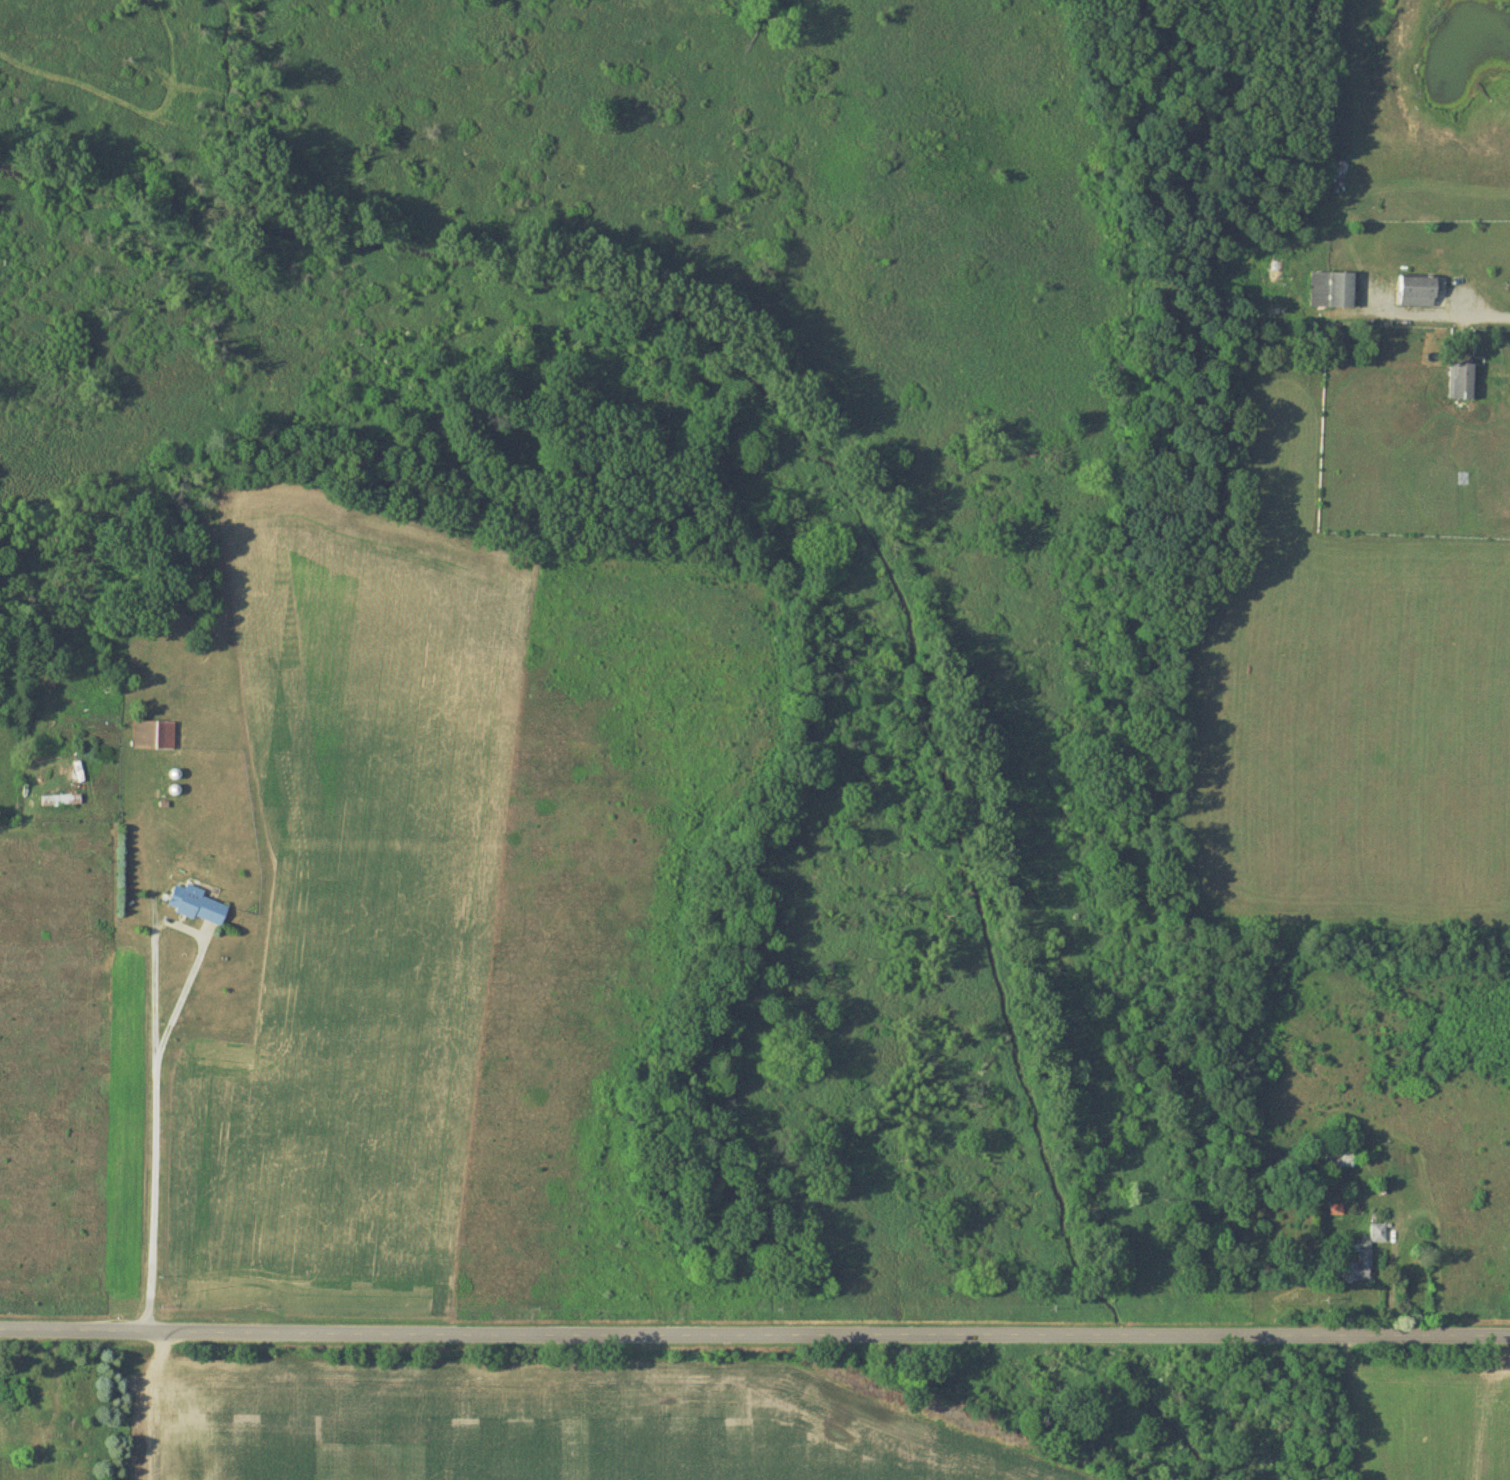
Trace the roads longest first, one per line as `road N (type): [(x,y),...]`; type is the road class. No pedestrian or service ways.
road 1 (residential): [(0,1328),(1509,1332)]

